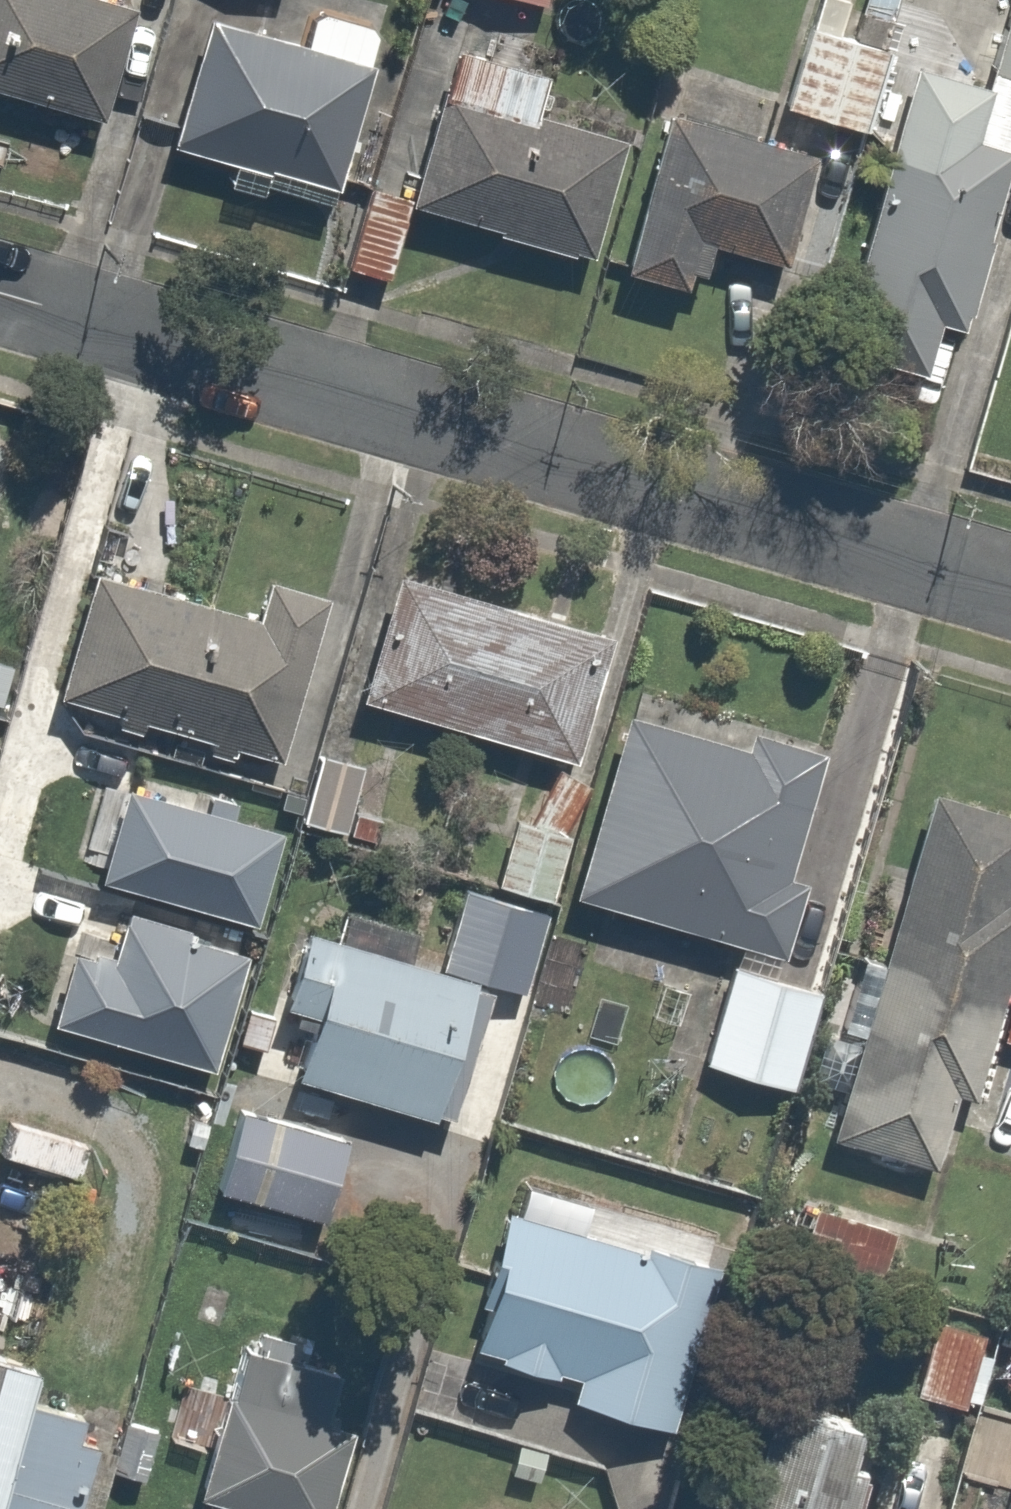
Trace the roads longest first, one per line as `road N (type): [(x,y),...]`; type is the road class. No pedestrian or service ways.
road 1 (residential): [(1010,588),(0,292)]

